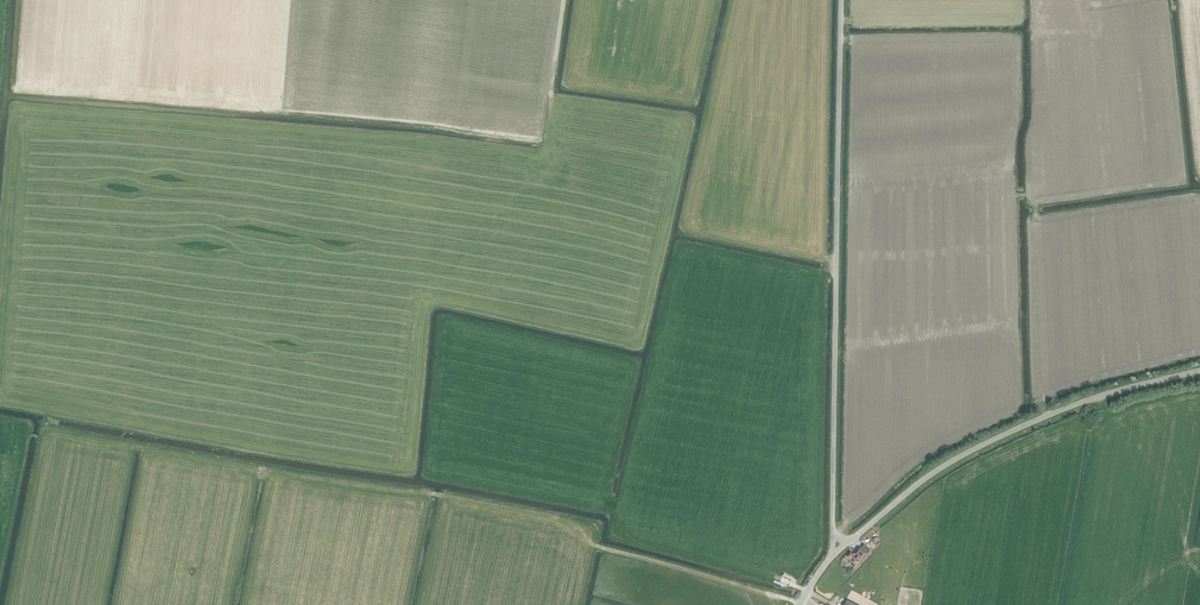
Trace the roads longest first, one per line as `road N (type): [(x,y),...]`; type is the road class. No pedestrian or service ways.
road 1 (tertiary): [(833,532),(841,0)]
road 2 (tertiary): [(849,541),(937,470),(984,444),(1084,401),(1199,371)]

